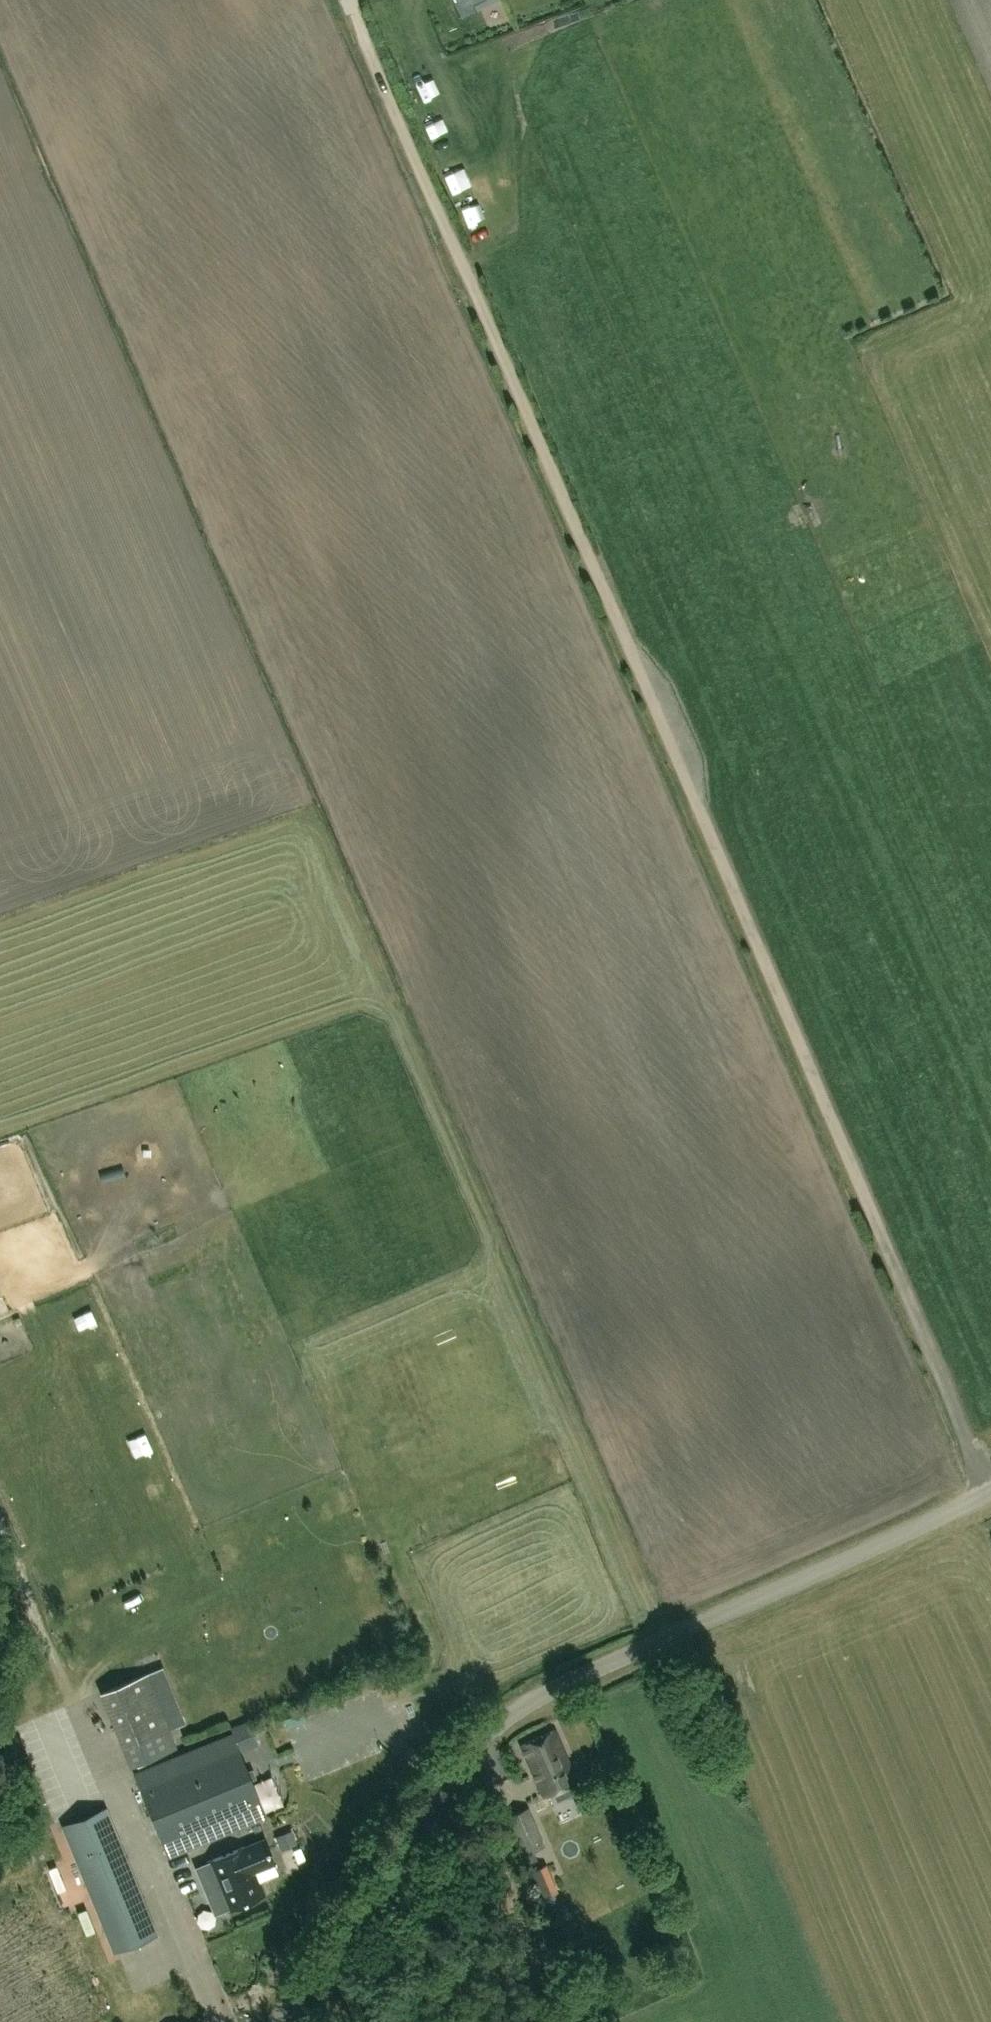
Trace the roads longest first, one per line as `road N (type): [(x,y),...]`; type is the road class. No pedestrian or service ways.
road 1 (unclassified): [(988,1490),(349,10)]
road 2 (unclassified): [(449,1782),(493,1727),(537,1695),(988,1490)]
road 3 (track): [(227,2021),(0,1507)]
road 4 (unclassified): [(276,2021),(449,1782)]
road 5 (unclassified): [(449,1782),(370,1723),(298,1754)]

